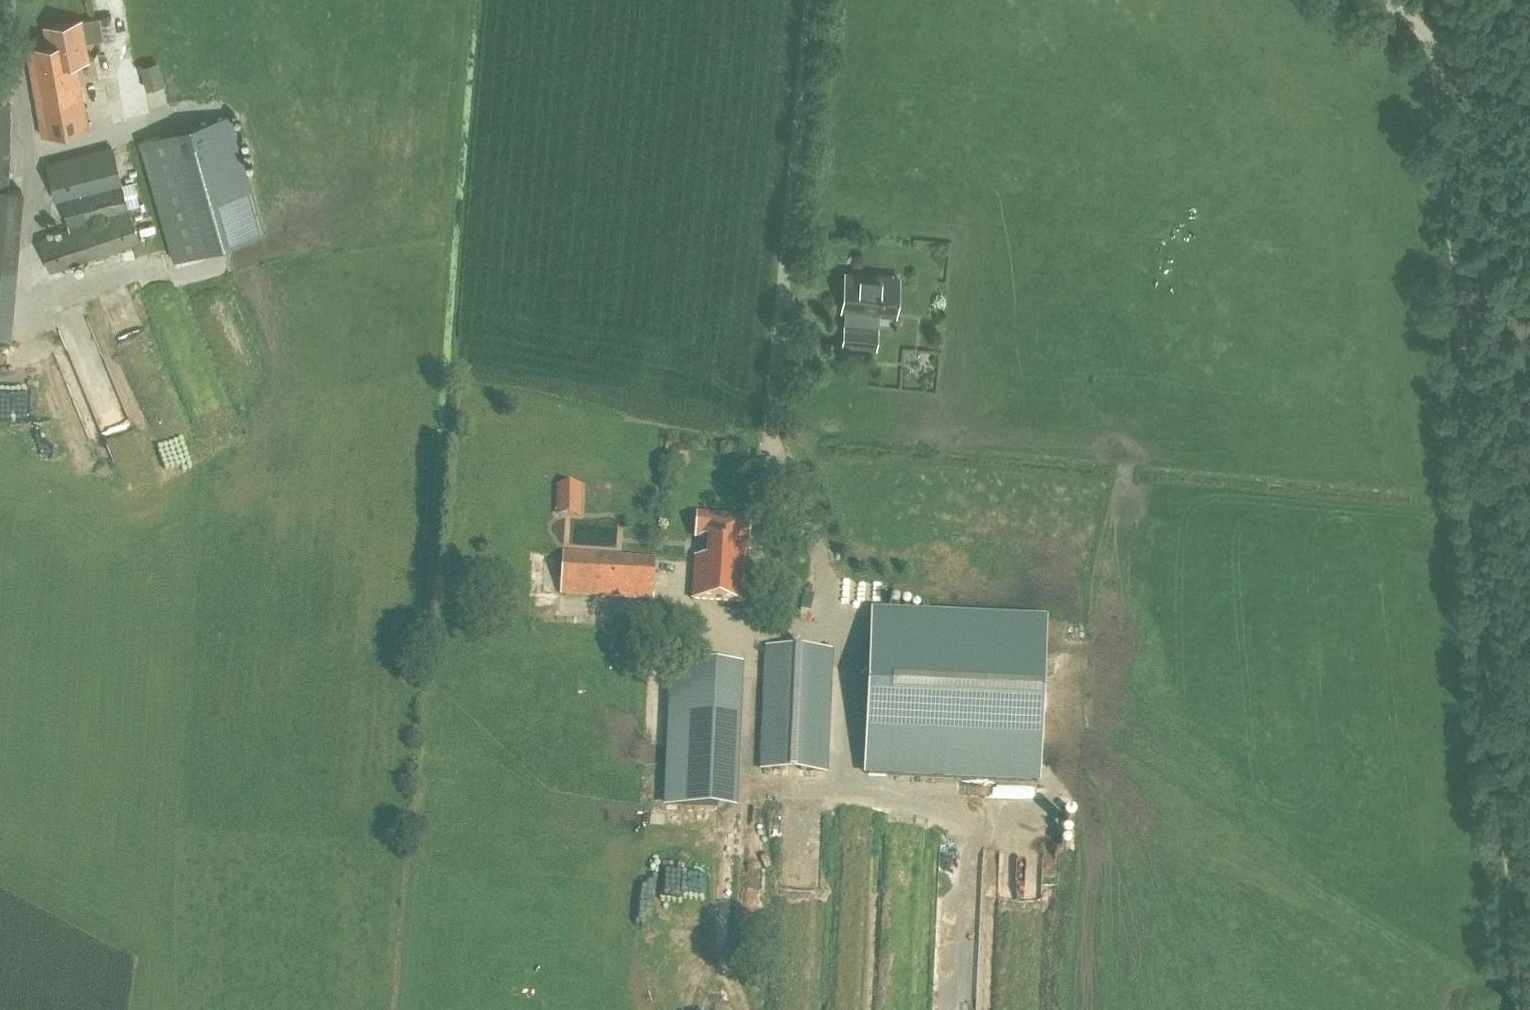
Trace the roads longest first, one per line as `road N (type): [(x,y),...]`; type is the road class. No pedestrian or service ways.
road 1 (track): [(1522,1009),(1430,44),(1373,0)]

